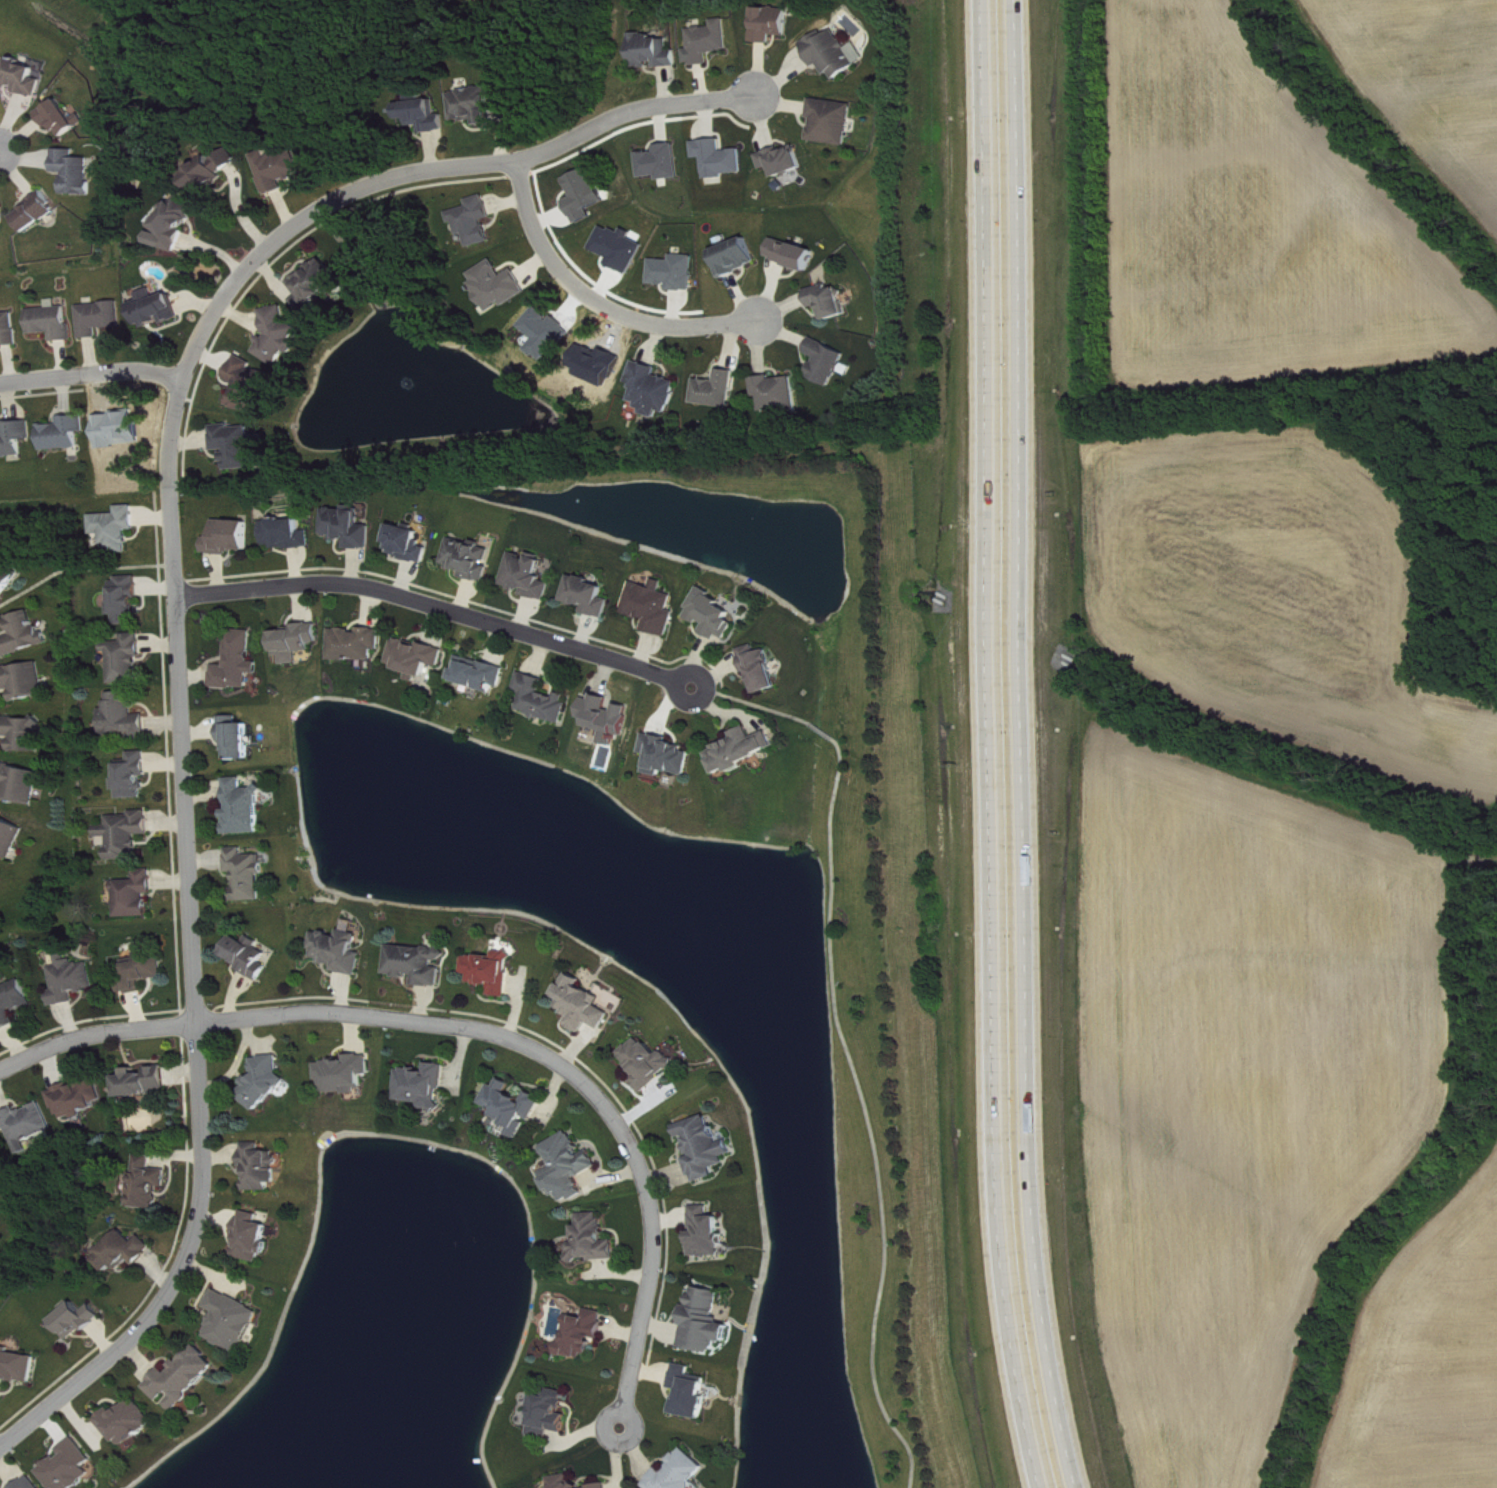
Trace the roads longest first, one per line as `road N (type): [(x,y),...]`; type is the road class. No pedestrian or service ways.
road 1 (residential): [(0,1446),(129,1342),(162,1301),(191,1251),(206,1178),(169,457),(178,395),(209,315),(273,245),(356,189),(547,149),(644,103),(752,91)]
road 2 (motorway): [(988,0),(1001,1102),(1009,1283),(1049,1487)]
road 3 (motorway): [(1077,1487),(1040,1294),(1027,1122),(1014,0)]
road 4 (residential): [(623,1427),(652,1270),(652,1206),(614,1115),(555,1058),(468,1026),(372,1011),(282,1010),(81,1034),(0,1068)]
road 5 (residential): [(175,594),(339,581),(380,586),(695,683)]
road 6 (residential): [(755,321),(634,321),(583,299),(544,261),(514,158)]
road 7 (residential): [(0,384),(123,373),(184,381)]

